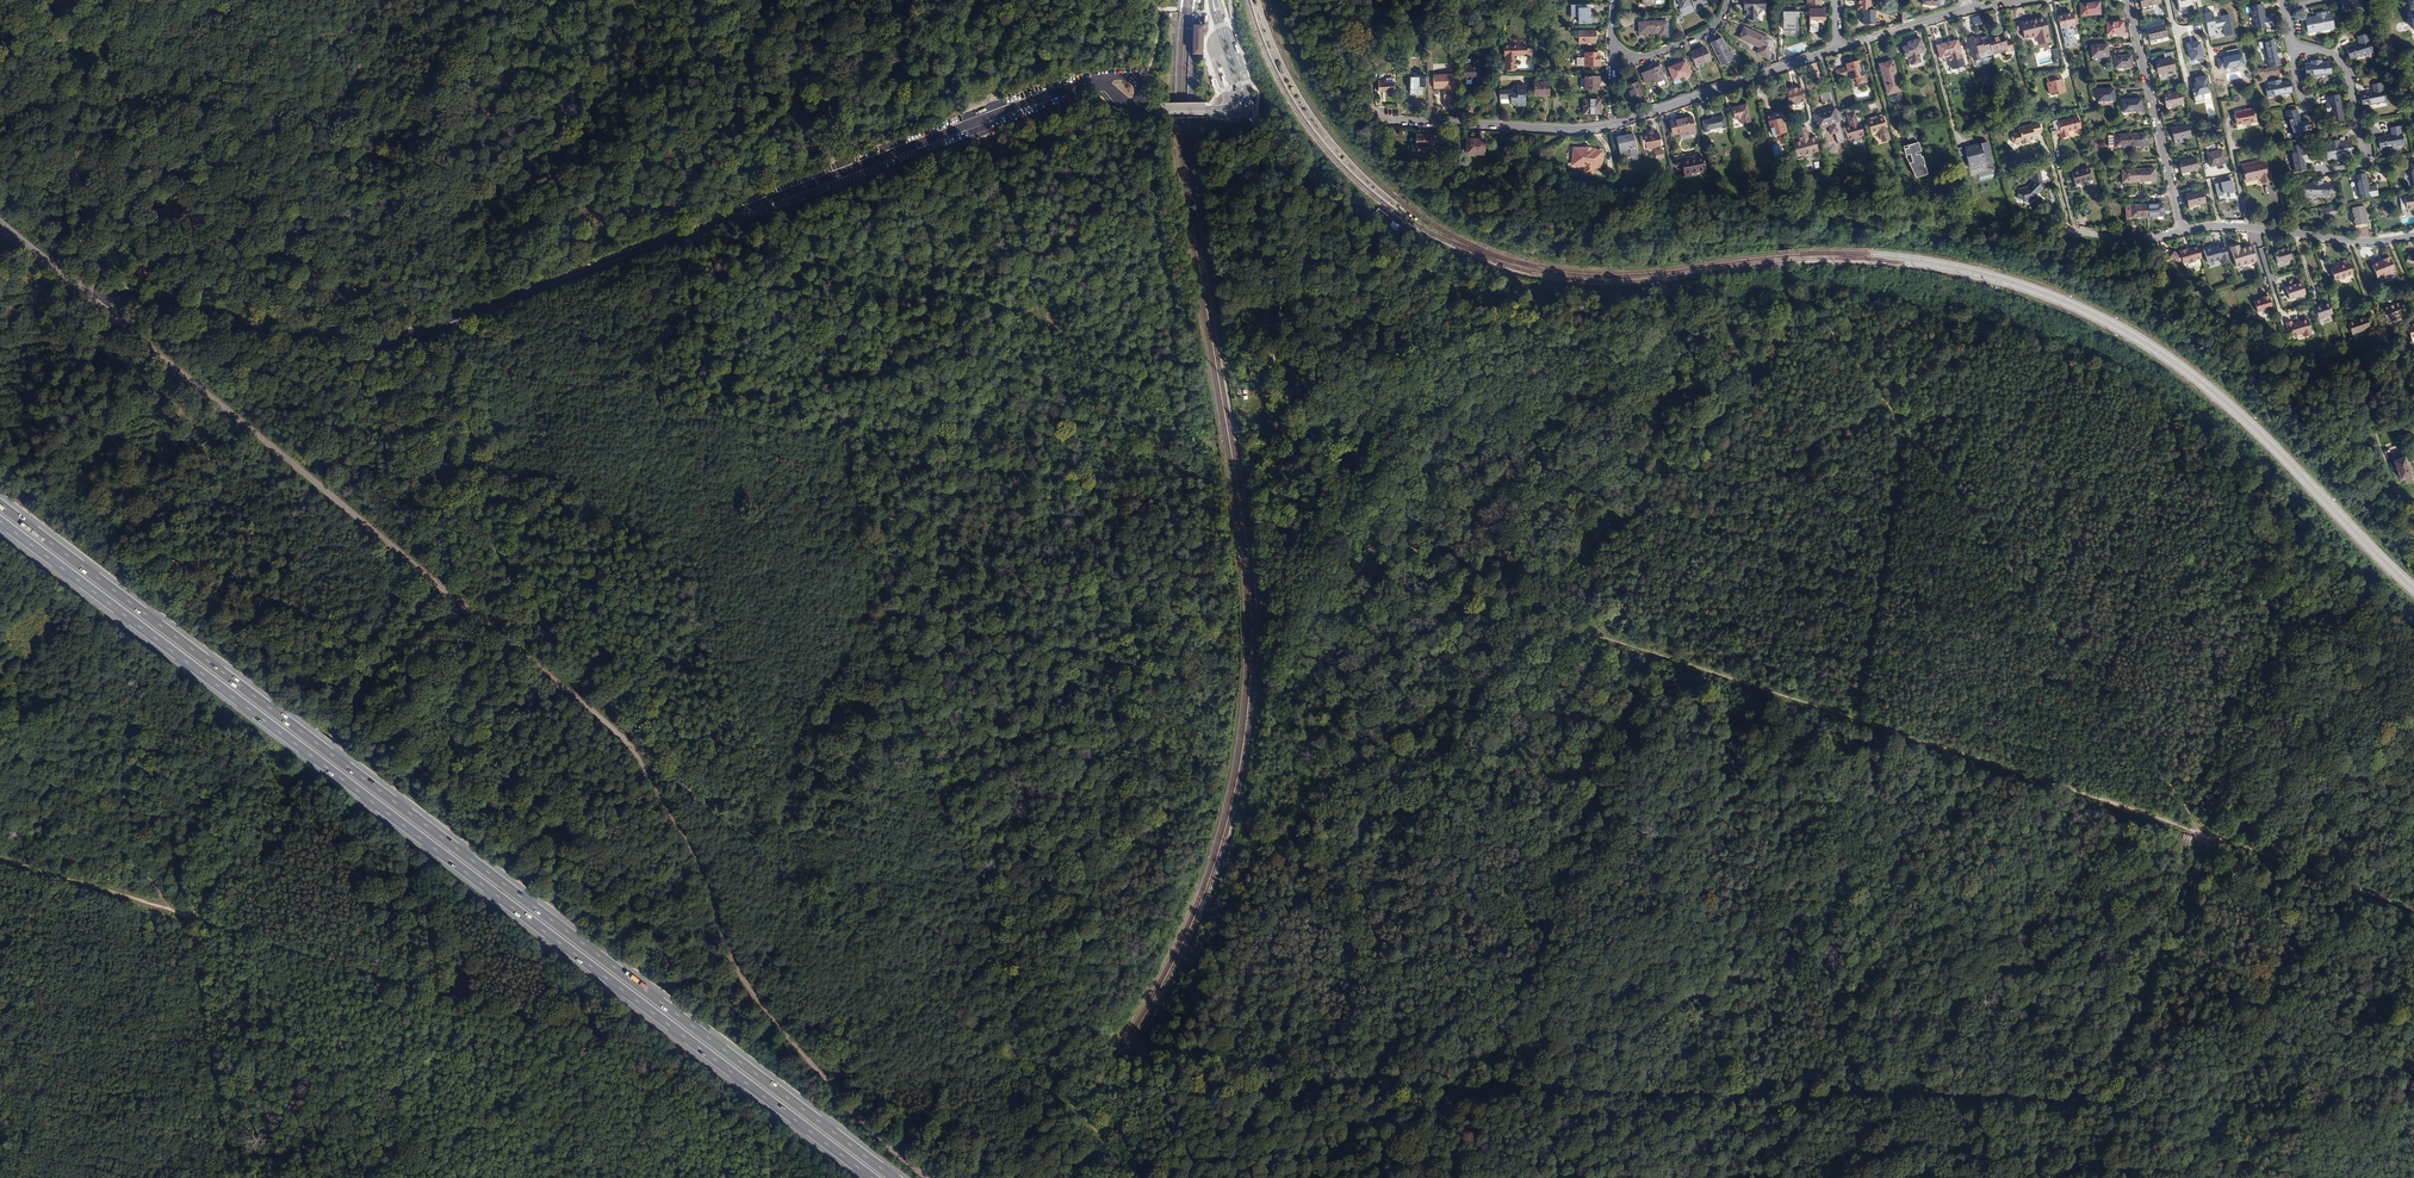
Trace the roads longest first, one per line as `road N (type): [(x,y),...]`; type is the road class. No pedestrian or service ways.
road 1 (track): [(2412,1108),(1166,1084),(1120,1094),(1078,1072),(1046,1092)]
road 2 (track): [(930,1177),(865,1123),(771,1015),(737,966),(677,819),(626,741),(77,285)]
road 3 (motorway): [(895,1177),(0,505)]
road 4 (motorway): [(0,521),(872,1177)]
road 5 (tertiary): [(77,285),(112,298),(389,339),(1098,83)]
road 6 (track): [(1482,1090),(2413,759)]
road 7 (track): [(1863,373),(2412,1108)]
road 8 (track): [(1603,638),(2240,845),(2413,911)]
road 9 (track): [(1447,1177),(1663,658)]
road 10 (track): [(1780,324),(1755,378),(1526,613)]
road 11 (track): [(2202,833),(2070,1177)]
road 12 (track): [(1508,331),(1443,271),(1396,253),(1238,102)]
road 13 (track): [(1603,638),(1587,600),(1587,552),(1546,378)]
road 14 (residential): [(1372,120),(1568,130),(1613,124)]
road 15 (residential): [(1613,124),(1837,48)]
road 16 (residential): [(2128,0),(2182,230)]
road 17 (residential): [(2413,235),(2382,241),(2231,226),(2182,230)]
road 18 (residential): [(2292,46),(2338,55),(2351,83),(2366,164),(2322,171)]
road 19 (residential): [(1837,48),(1966,10)]
road 20 (track): [(978,121),(920,0)]
road 21 (residential): [(2182,230),(2134,239),(2053,228)]
road 22 (residential): [(1629,59),(1703,34),(1727,0)]

